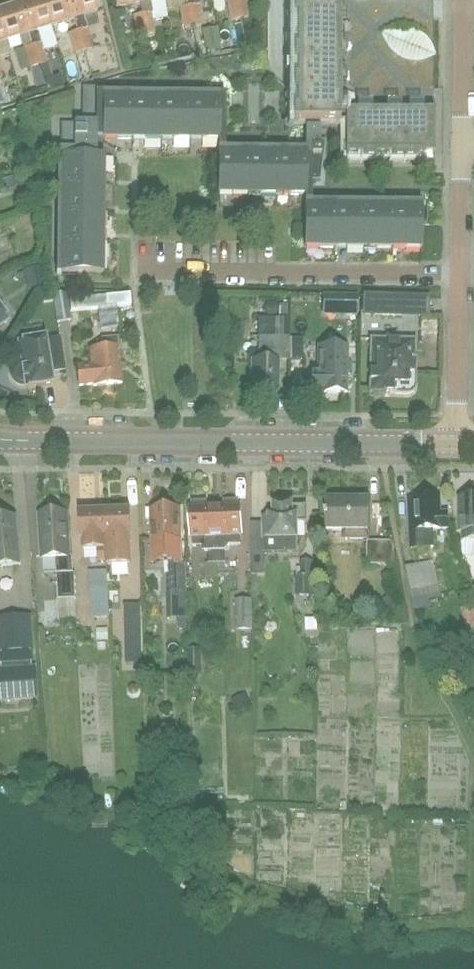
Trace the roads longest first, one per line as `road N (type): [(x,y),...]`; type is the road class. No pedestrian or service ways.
road 1 (tertiary): [(456,443),(0,438)]
road 2 (residential): [(462,273),(146,271)]
road 3 (residential): [(456,443),(462,273)]
road 4 (residential): [(464,148),(466,0)]
road 5 (residential): [(462,273),(464,148)]

